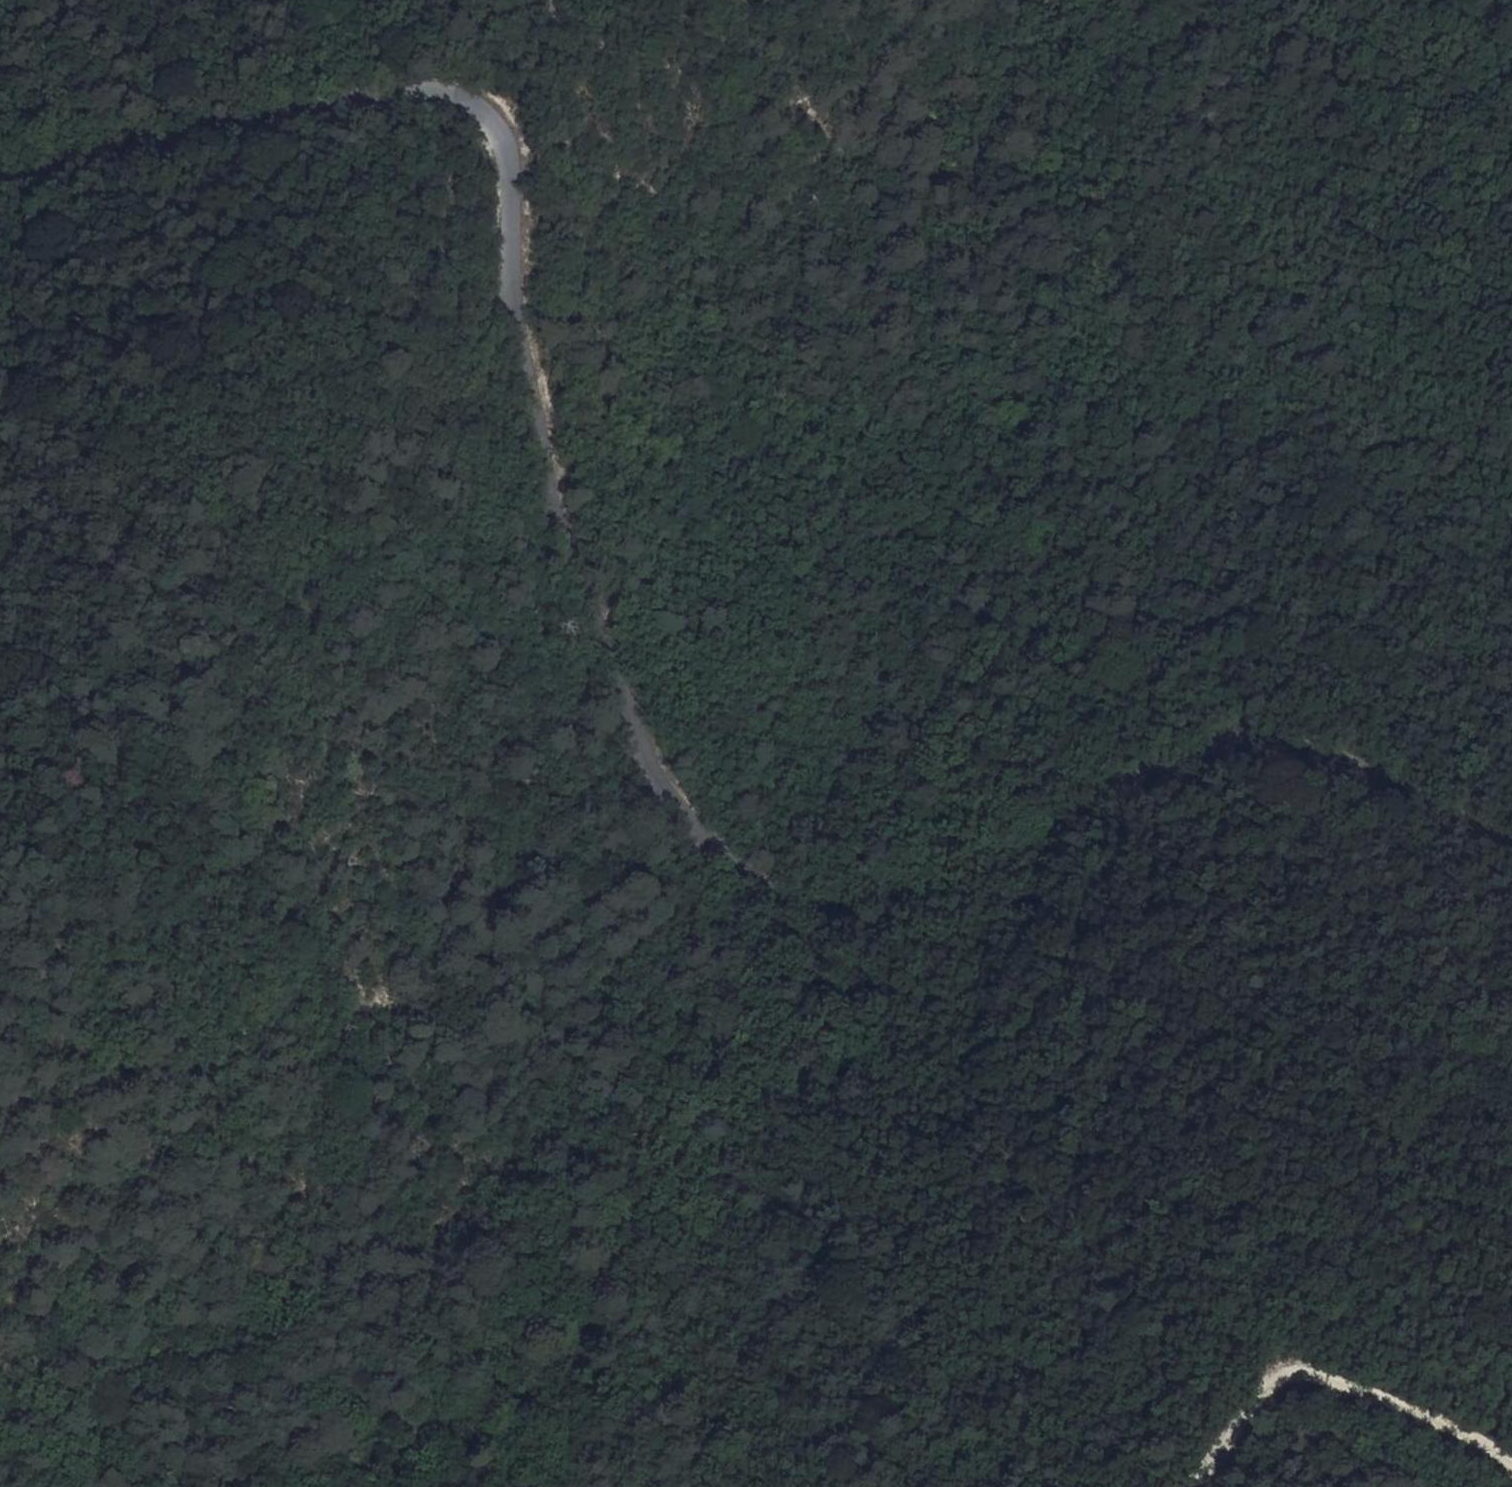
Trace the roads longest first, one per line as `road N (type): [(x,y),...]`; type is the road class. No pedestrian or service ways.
road 1 (unclassified): [(0,207),(386,92),(429,86),(490,121),(507,165),(517,313),(598,647),(637,738),(683,807),(744,877),(794,911),(876,915),(959,894),(1052,848),(1161,771),(1225,744),(1297,738),(1361,760),(1511,847)]
road 2 (track): [(1511,1464),(1483,1442),(1324,1374),(1290,1374),(1263,1398),(1201,1486)]

